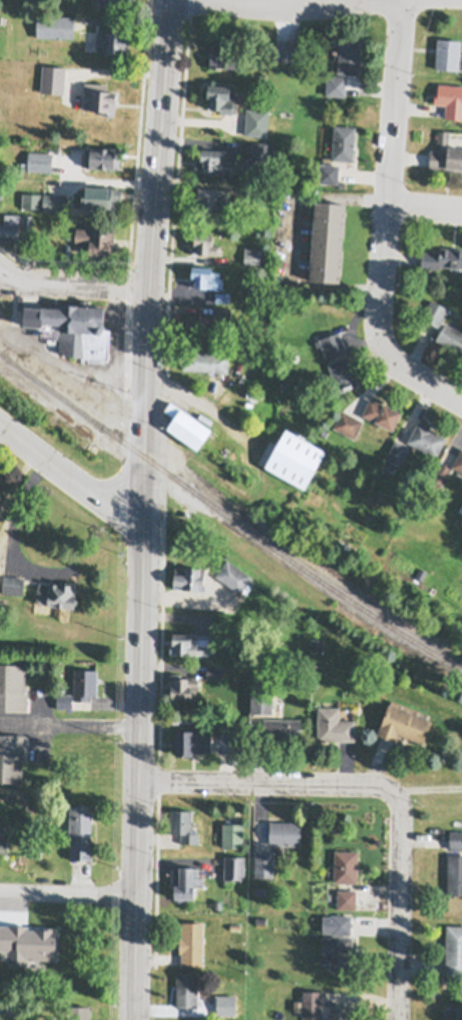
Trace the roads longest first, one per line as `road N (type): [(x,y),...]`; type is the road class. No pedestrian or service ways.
road 1 (tertiary): [(135,1019),(145,526),(136,456),(138,361),(172,0)]
road 2 (residential): [(461,401),(399,366),(380,335),(402,0)]
road 3 (residential): [(392,789),(380,782),(139,778)]
road 4 (residential): [(392,789),(405,809),(401,1019)]
road 5 (residential): [(371,0),(189,0)]
road 6 (tertiary): [(145,526),(0,427)]
road 7 (residential): [(143,284),(22,282),(0,271)]
road 8 (residential): [(137,896),(0,891)]

